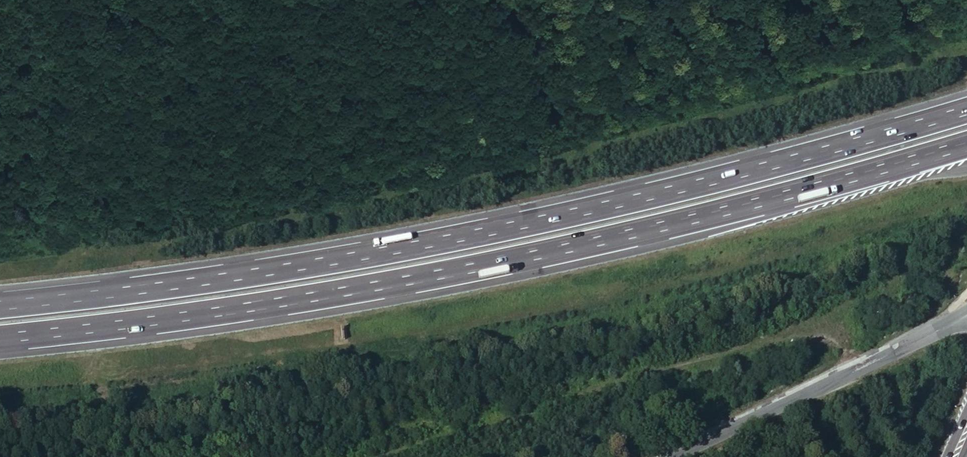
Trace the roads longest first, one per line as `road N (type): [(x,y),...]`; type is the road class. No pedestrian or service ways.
road 1 (motorway): [(966,111),(524,224),(0,307)]
road 2 (motorway): [(0,340),(538,257),(966,146)]
road 3 (tertiary): [(934,332),(670,456)]

